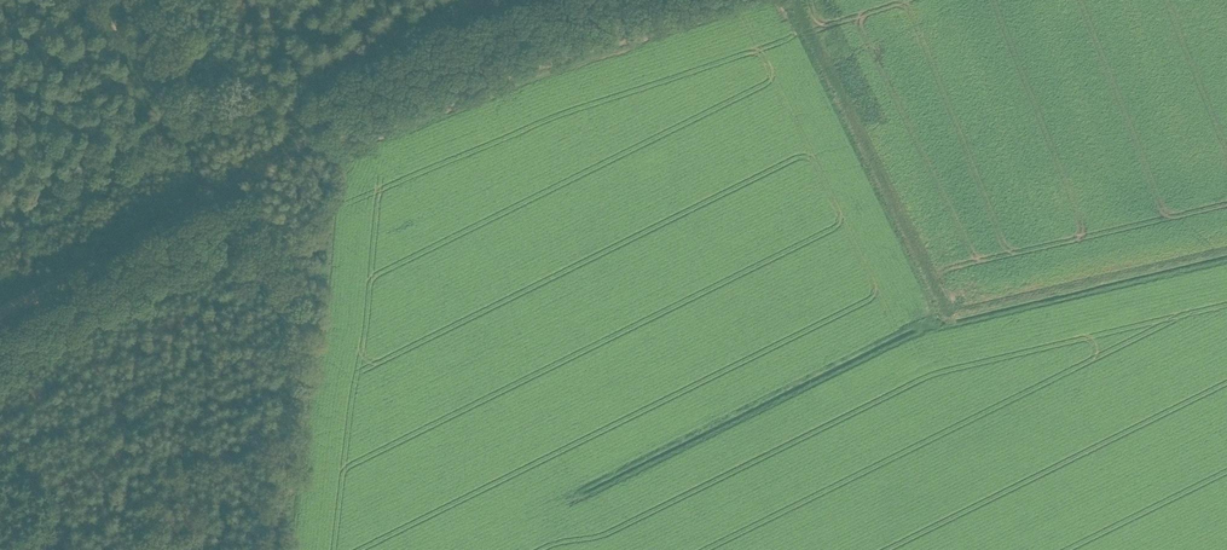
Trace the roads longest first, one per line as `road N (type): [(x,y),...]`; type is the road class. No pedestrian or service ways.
road 1 (track): [(208,195),(279,160),(748,0)]
road 2 (track): [(226,229),(292,341),(267,549)]
road 3 (track): [(0,352),(226,229)]
road 4 (track): [(0,303),(208,195)]
road 5 (track): [(93,0),(208,195)]

